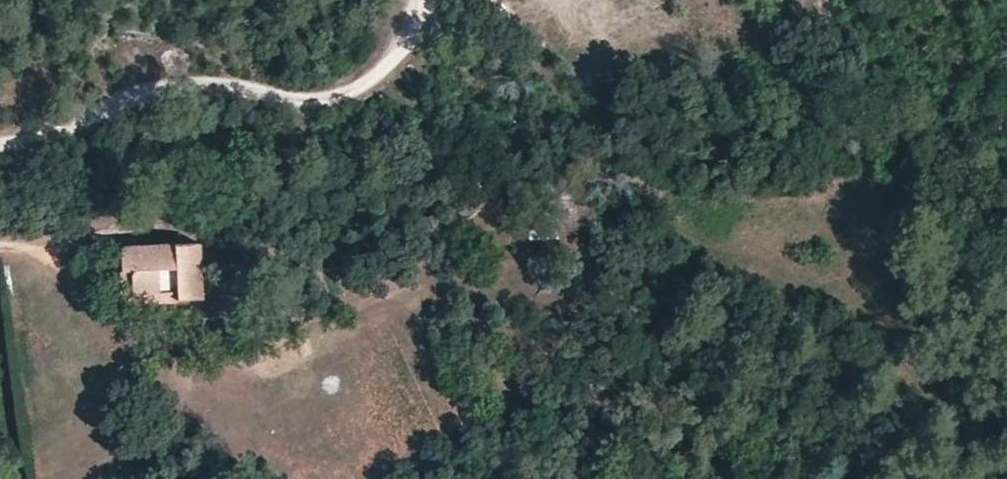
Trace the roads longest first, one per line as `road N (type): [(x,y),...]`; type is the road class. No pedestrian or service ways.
road 1 (track): [(0,150),(188,86),(226,86),(289,104),(348,95),(392,59),(424,0)]

